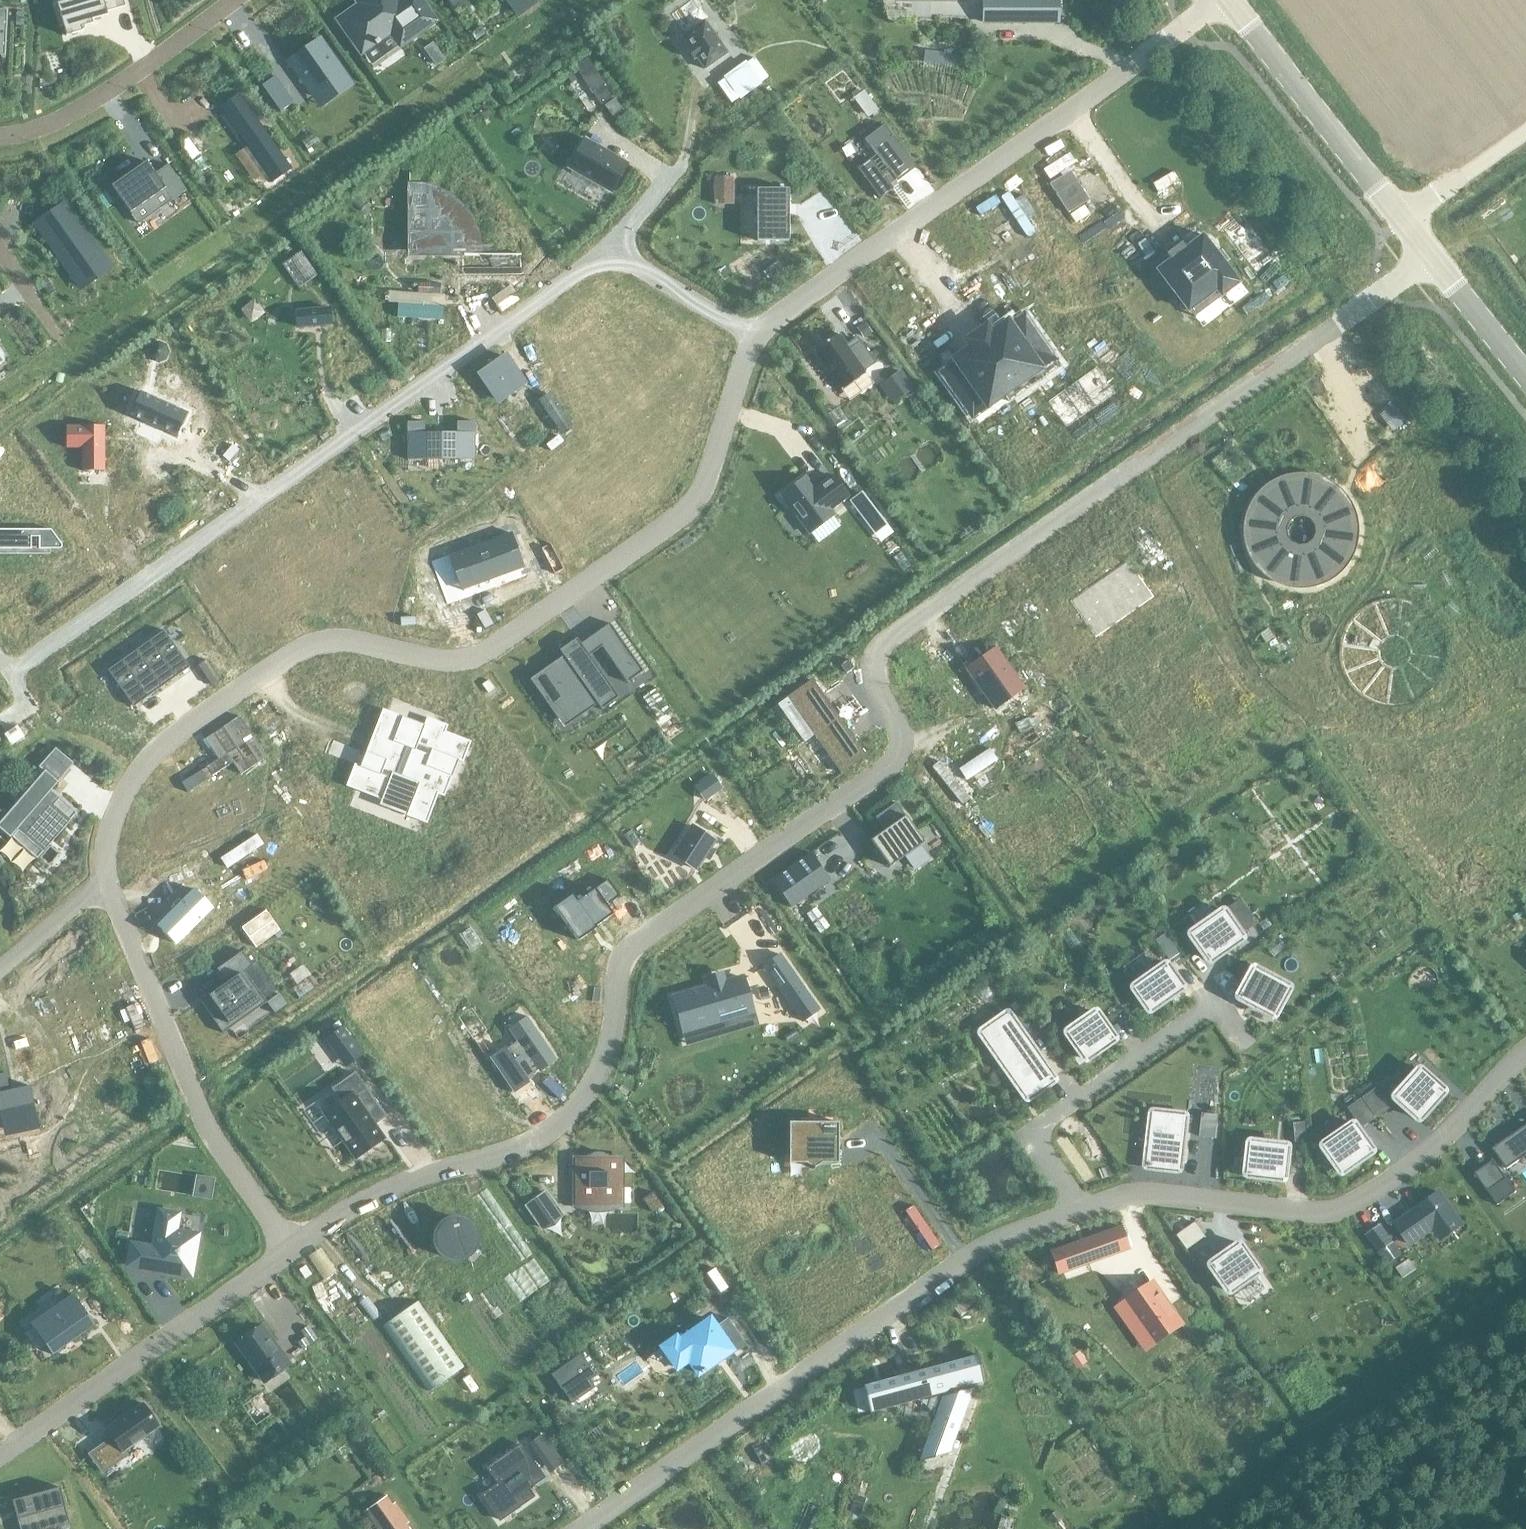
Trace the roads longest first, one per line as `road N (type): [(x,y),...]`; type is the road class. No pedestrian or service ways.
road 1 (residential): [(289,1251),(379,1192),(494,1157),(551,1129),(589,1088),(630,954),(884,764),(895,726),(878,682),(885,647),(1433,255)]
road 2 (residential): [(755,336),(703,486),(683,514),(470,662),(327,644),(278,663),(144,769),(114,816),(107,881)]
road 3 (residential): [(3,675),(609,251)]
road 4 (residential): [(1080,1210),(965,1258),(580,1528)]
road 5 (residential): [(1216,0),(755,336)]
road 6 (residential): [(1525,1051),(1376,1192),(1334,1209),(1130,1194),(1080,1210)]
road 7 (residential): [(107,881),(208,1131),(289,1251)]
road 8 (residential): [(289,1251),(0,1453)]
road 9 (residential): [(1215,1004),(1045,1122),(1037,1146),(1080,1210)]
road 10 (residential): [(241,0),(84,112),(0,140)]
road 11 (tertiary): [(1402,217),(1225,0)]
road 12 (residential): [(755,336),(609,251)]
road 13 (residential): [(1402,217),(1525,130)]
road 14 (tertiary): [(1525,373),(1433,255)]
road 15 (residential): [(0,969),(107,881)]

